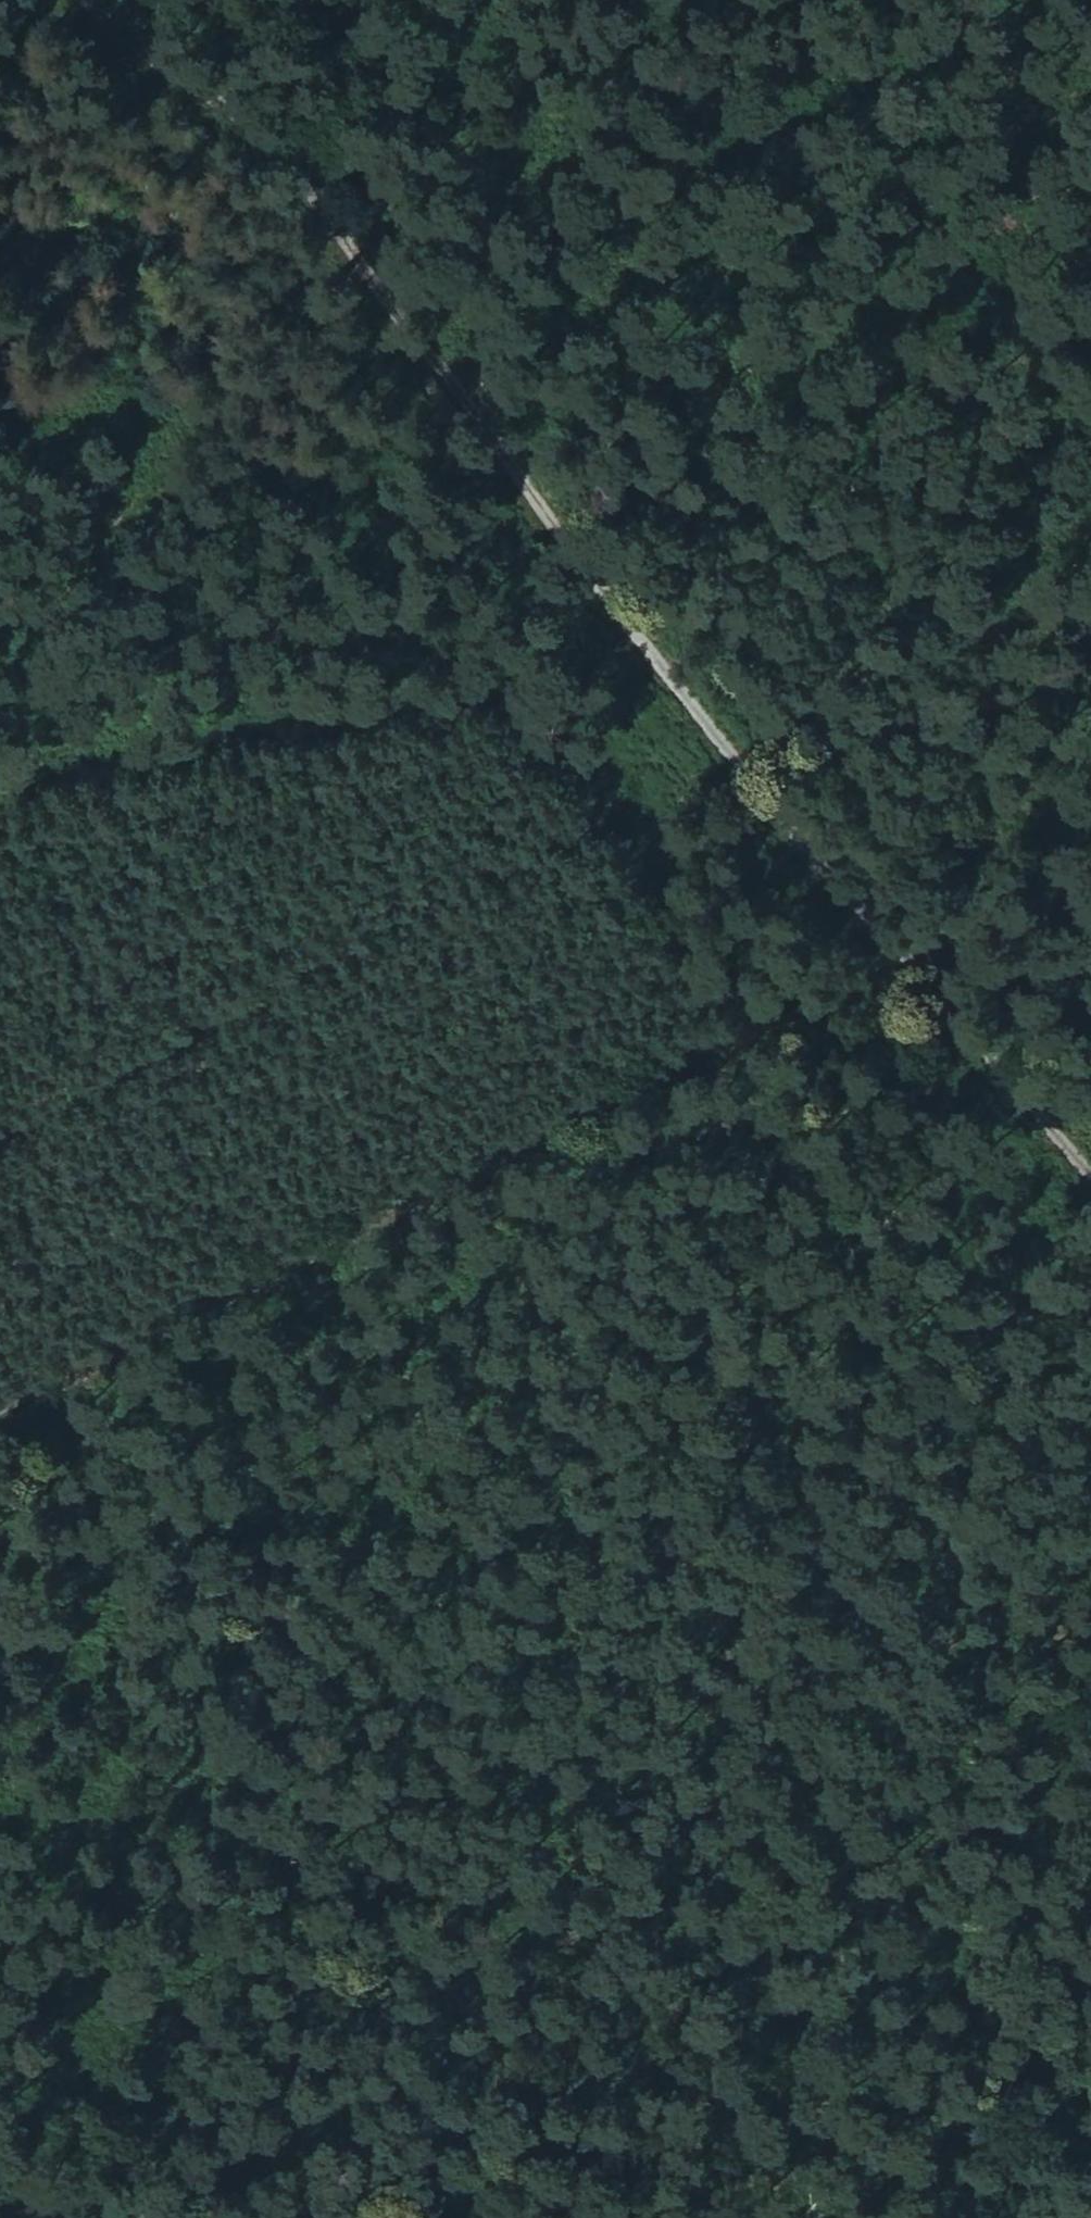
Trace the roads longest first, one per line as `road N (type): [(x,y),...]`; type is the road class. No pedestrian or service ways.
road 1 (track): [(1090,1176),(96,0)]

